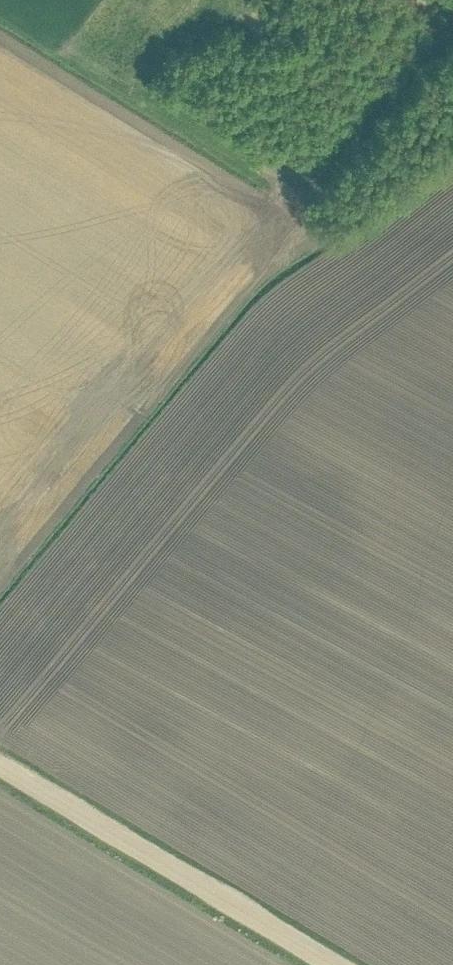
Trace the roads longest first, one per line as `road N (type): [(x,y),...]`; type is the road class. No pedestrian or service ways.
road 1 (track): [(335,964),(0,763)]

